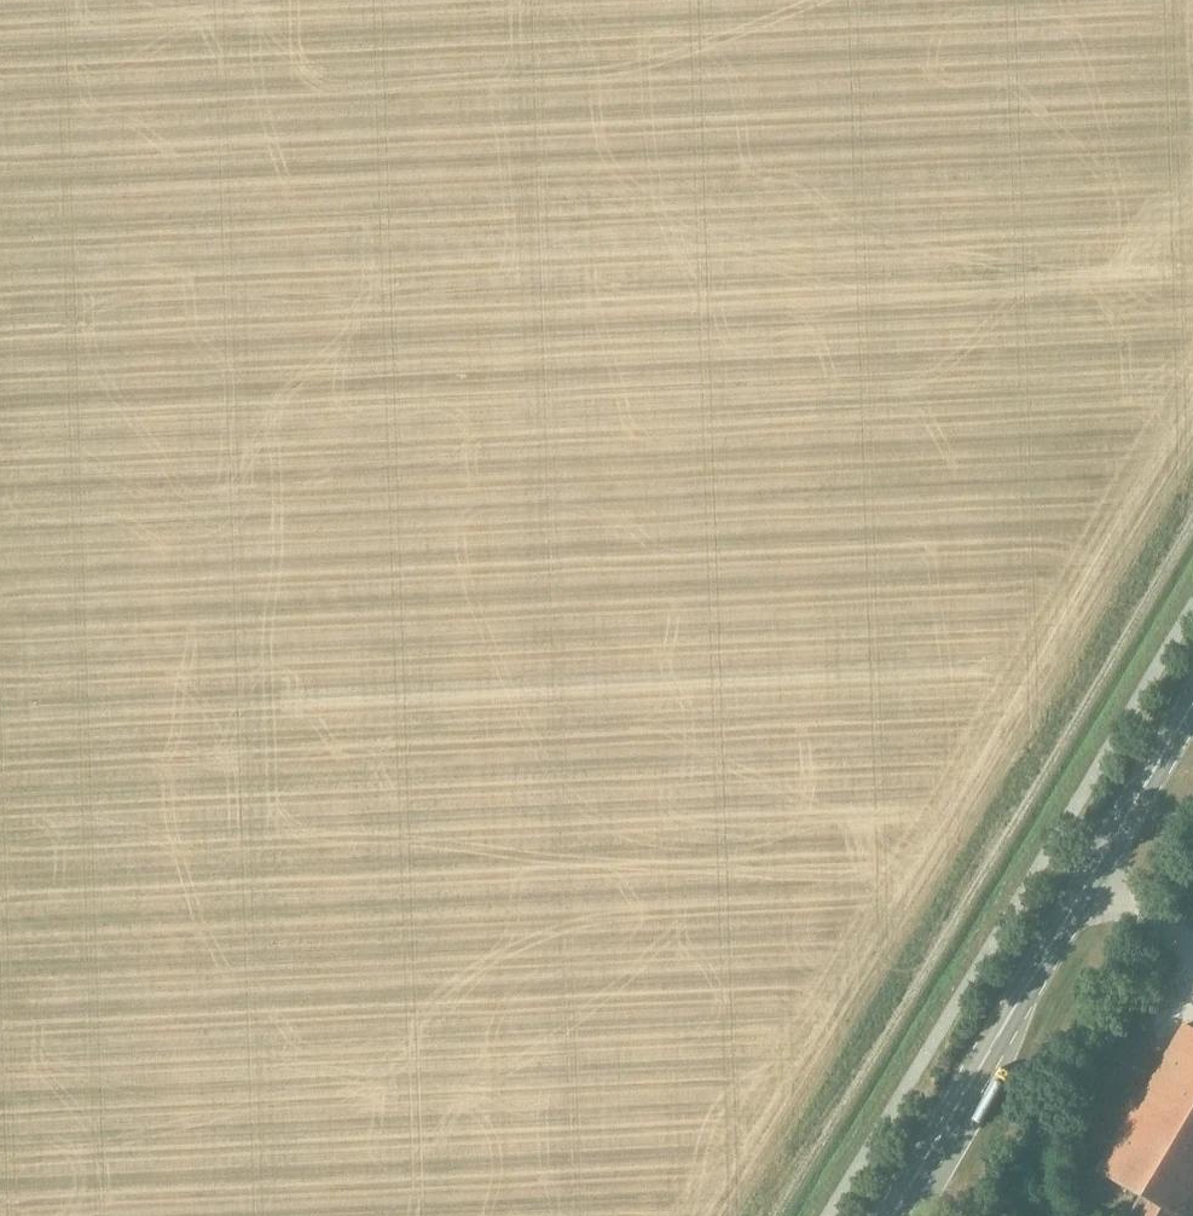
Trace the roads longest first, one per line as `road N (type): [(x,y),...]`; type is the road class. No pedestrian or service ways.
road 1 (primary): [(892,1215),(1192,702)]

